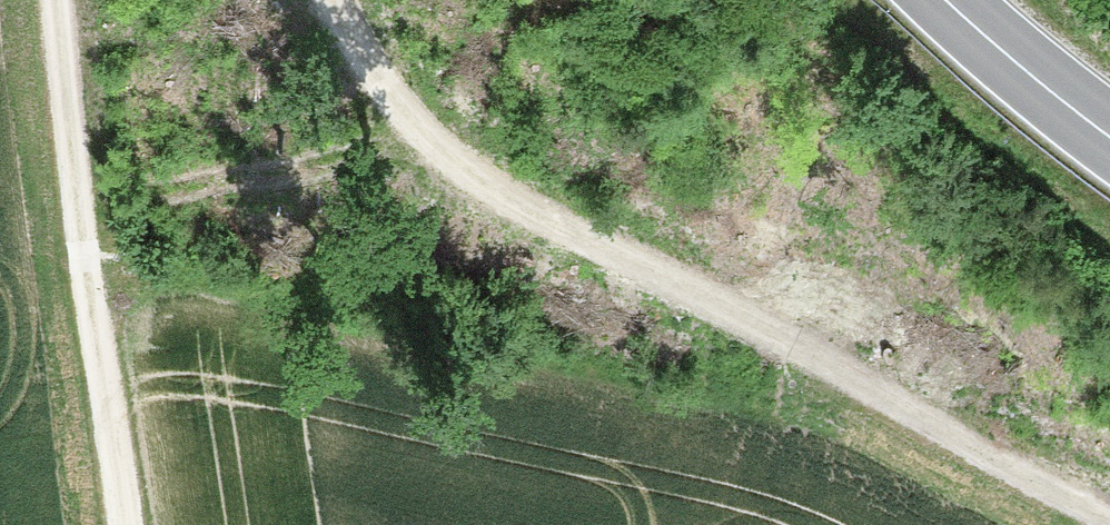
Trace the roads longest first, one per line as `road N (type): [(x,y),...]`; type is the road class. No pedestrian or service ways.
road 1 (track): [(1109,514),(951,435),(765,321),(581,231),(456,151),(361,43),(340,0)]
road 2 (track): [(49,0),(126,524)]
road 3 (secondary): [(1109,136),(946,0)]

